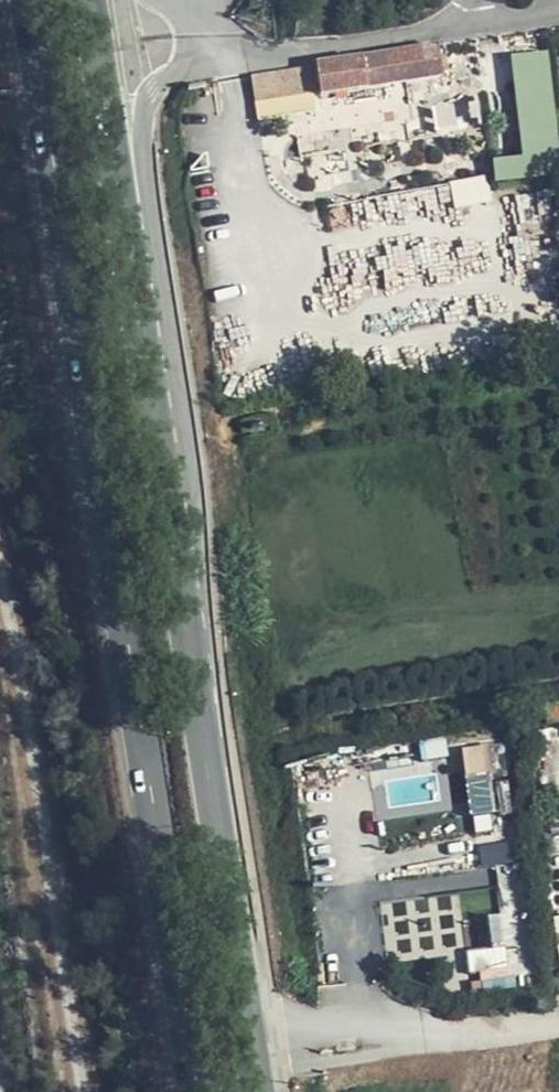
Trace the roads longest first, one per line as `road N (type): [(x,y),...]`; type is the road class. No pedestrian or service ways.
road 1 (primary): [(28,0),(200,1091)]
road 2 (primary): [(262,1091),(140,293)]
road 3 (track): [(82,1091),(0,572)]
road 4 (residential): [(558,12),(255,57),(198,29)]
road 5 (primary): [(140,293),(91,0)]
road 6 (primary): [(140,293),(154,219),(143,135),(147,98),(188,58),(198,29)]

